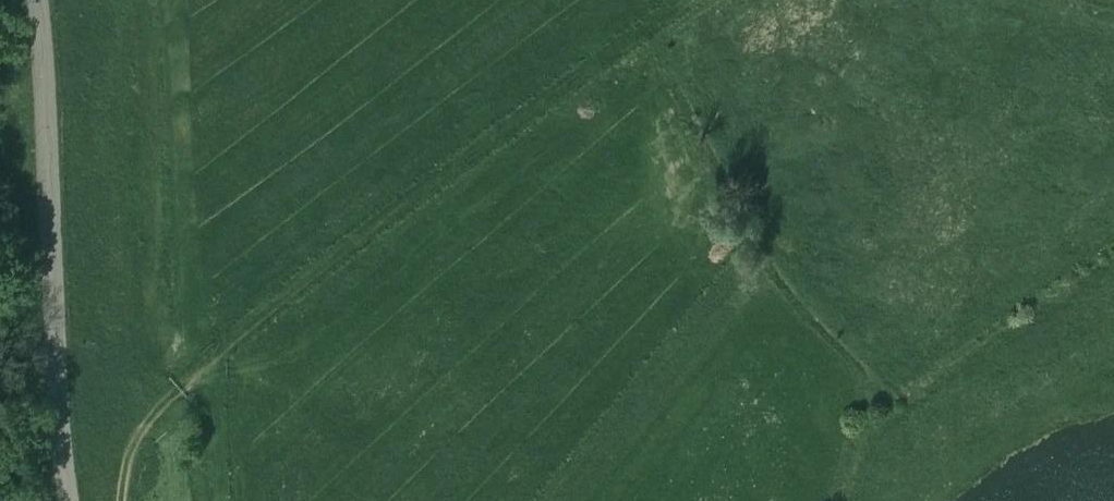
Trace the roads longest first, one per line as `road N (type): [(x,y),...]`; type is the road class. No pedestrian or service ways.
road 1 (unclassified): [(69,500),(37,0)]

